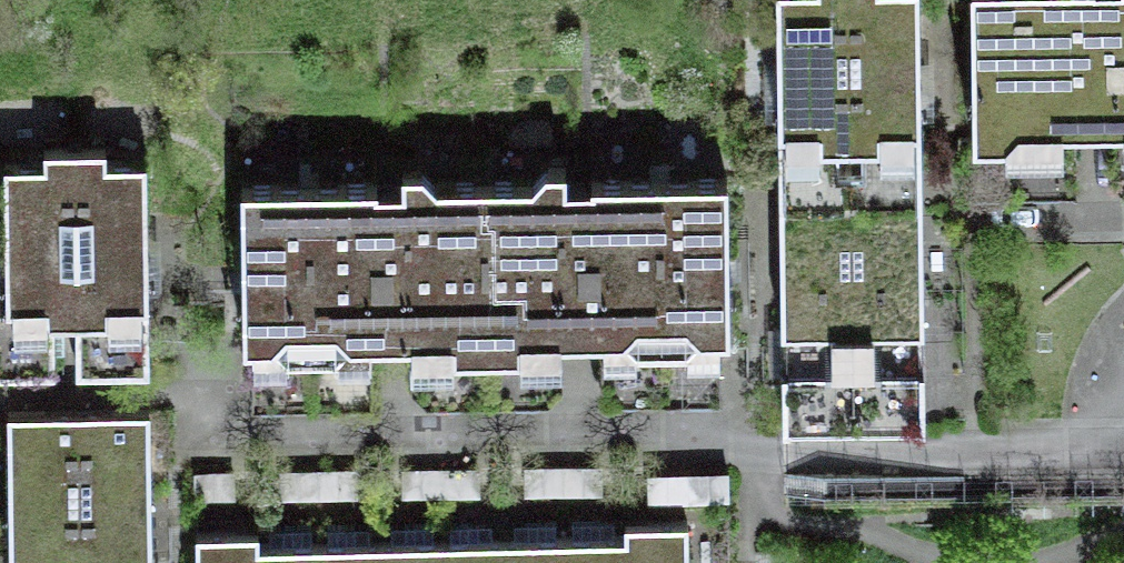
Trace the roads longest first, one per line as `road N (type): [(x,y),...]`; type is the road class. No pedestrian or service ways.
road 1 (residential): [(1123,400),(1071,448),(762,455),(716,432),(177,438),(176,396),(4,397)]

